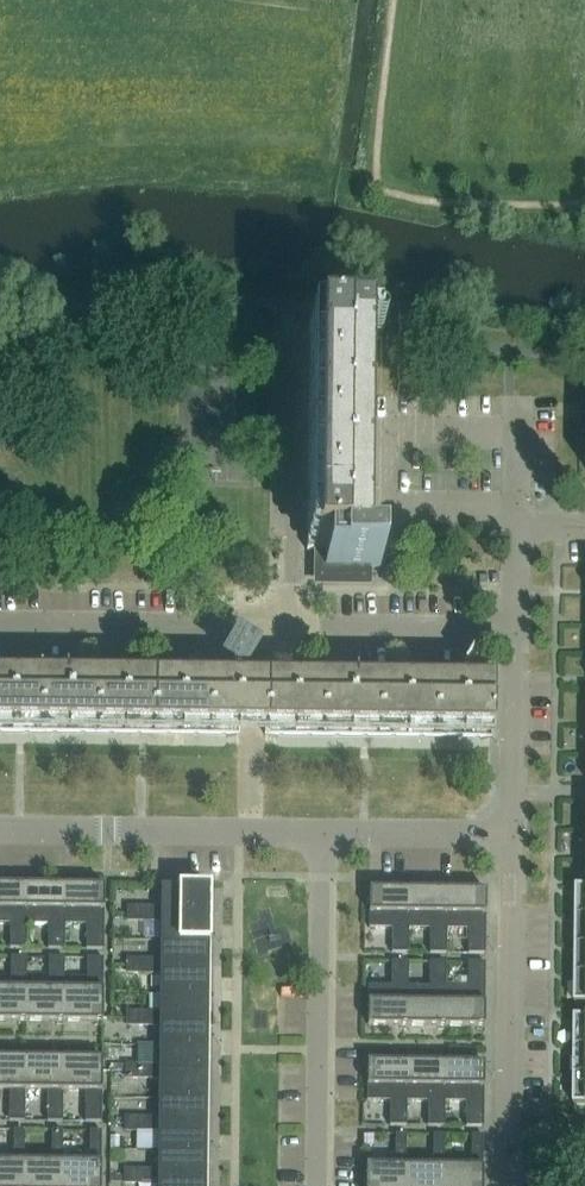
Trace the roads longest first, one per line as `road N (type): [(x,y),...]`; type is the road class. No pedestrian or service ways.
road 1 (residential): [(515,631),(0,626)]
road 2 (residential): [(317,1185),(321,832)]
road 3 (residential): [(509,1185),(513,834)]
road 4 (residential): [(321,832),(0,829)]
road 5 (residential): [(513,834),(515,631)]
road 6 (residential): [(513,834),(321,832)]
road 7 (residential): [(517,526),(519,406)]

